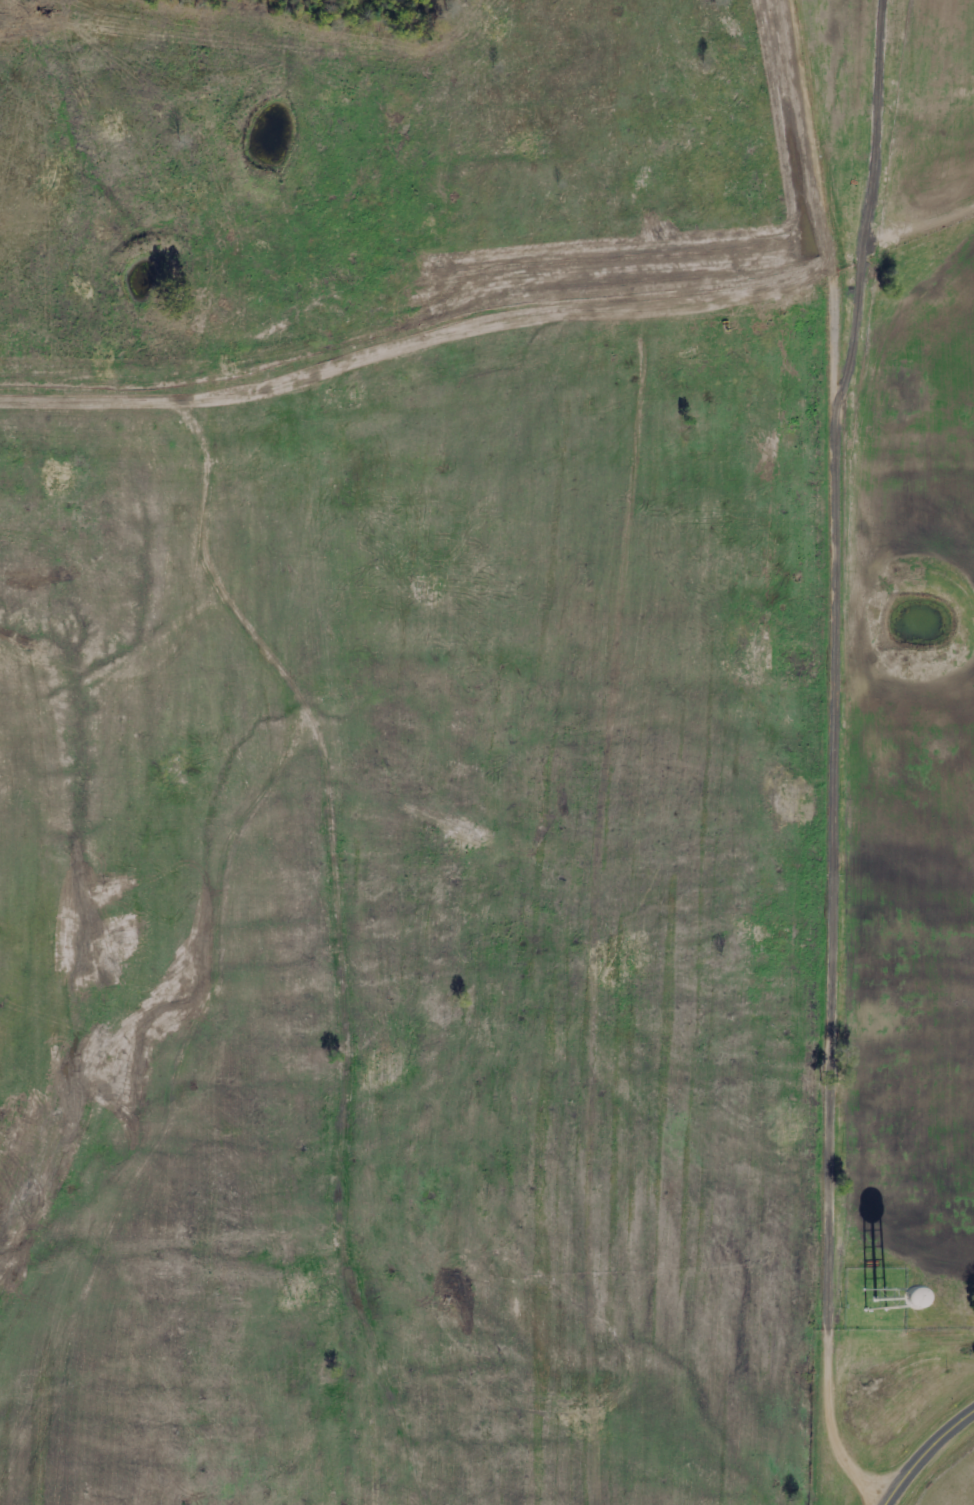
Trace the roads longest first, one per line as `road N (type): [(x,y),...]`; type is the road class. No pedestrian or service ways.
road 1 (secondary): [(885,1504),(924,1455),(973,1413)]

